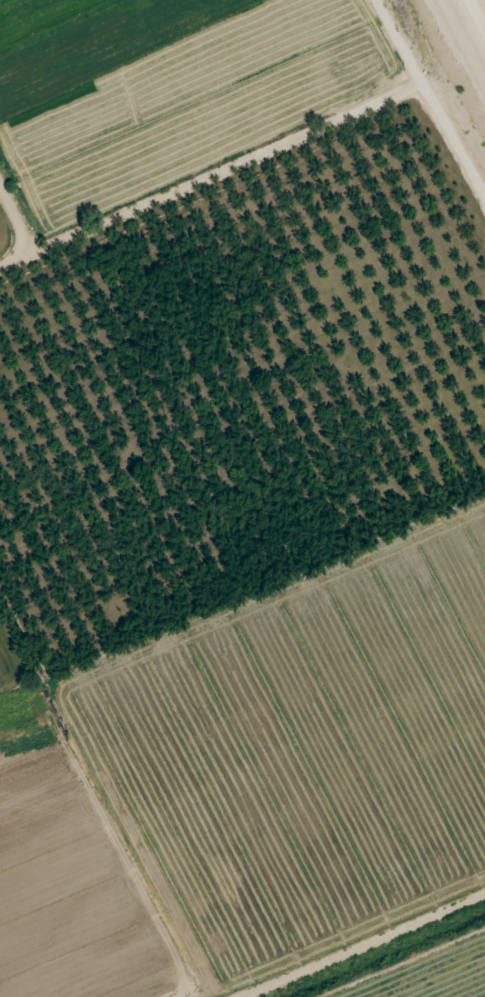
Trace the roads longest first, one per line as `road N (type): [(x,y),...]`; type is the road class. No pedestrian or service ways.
road 1 (track): [(31,255),(407,88),(409,62),(376,0)]

